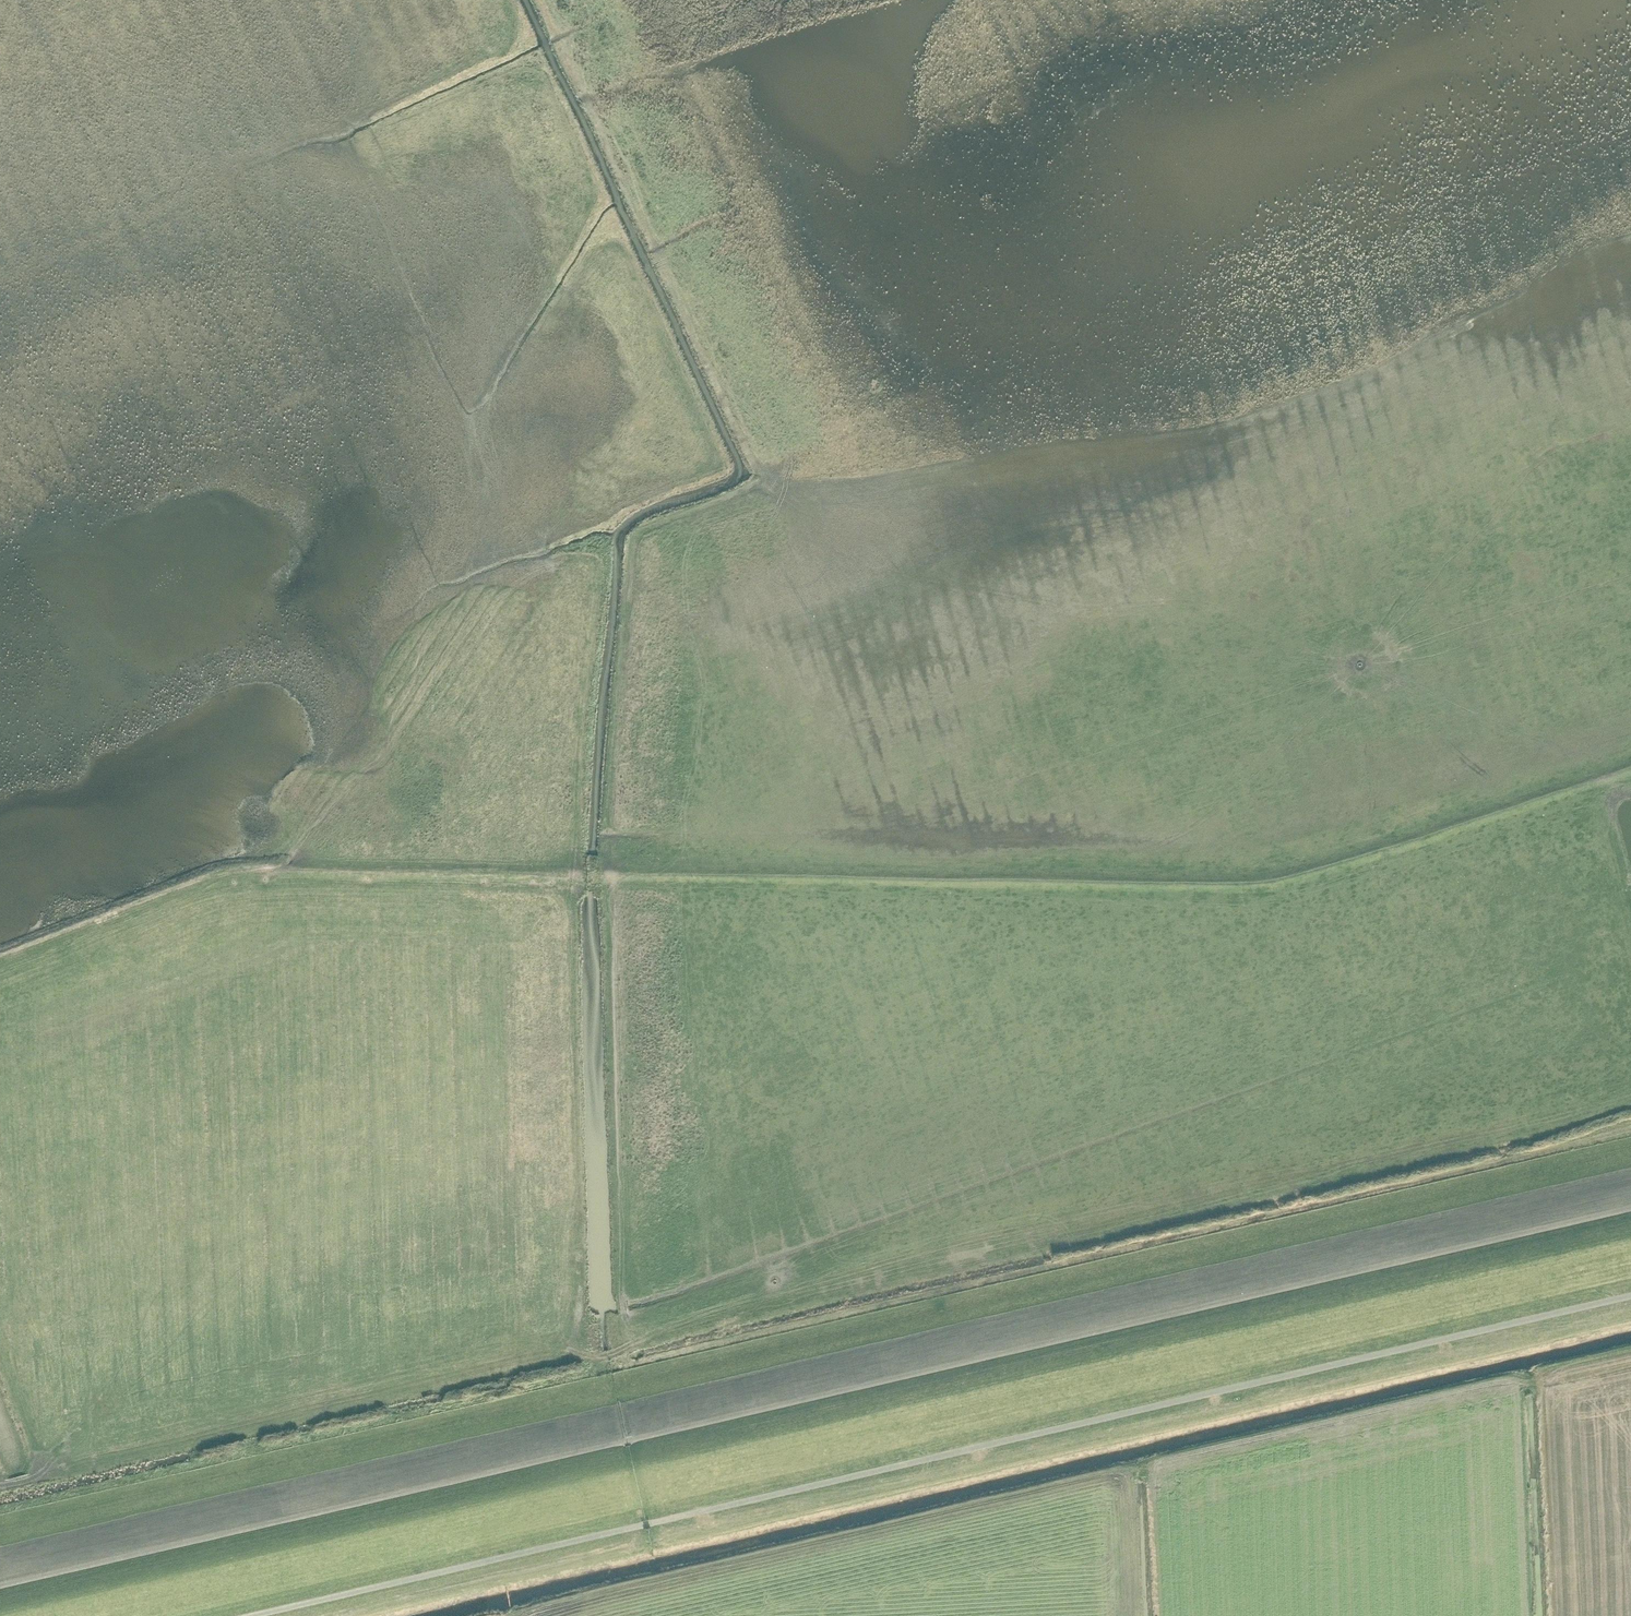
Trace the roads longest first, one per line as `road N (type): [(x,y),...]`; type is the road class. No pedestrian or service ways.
road 1 (unclassified): [(250,1615),(1630,1296)]

